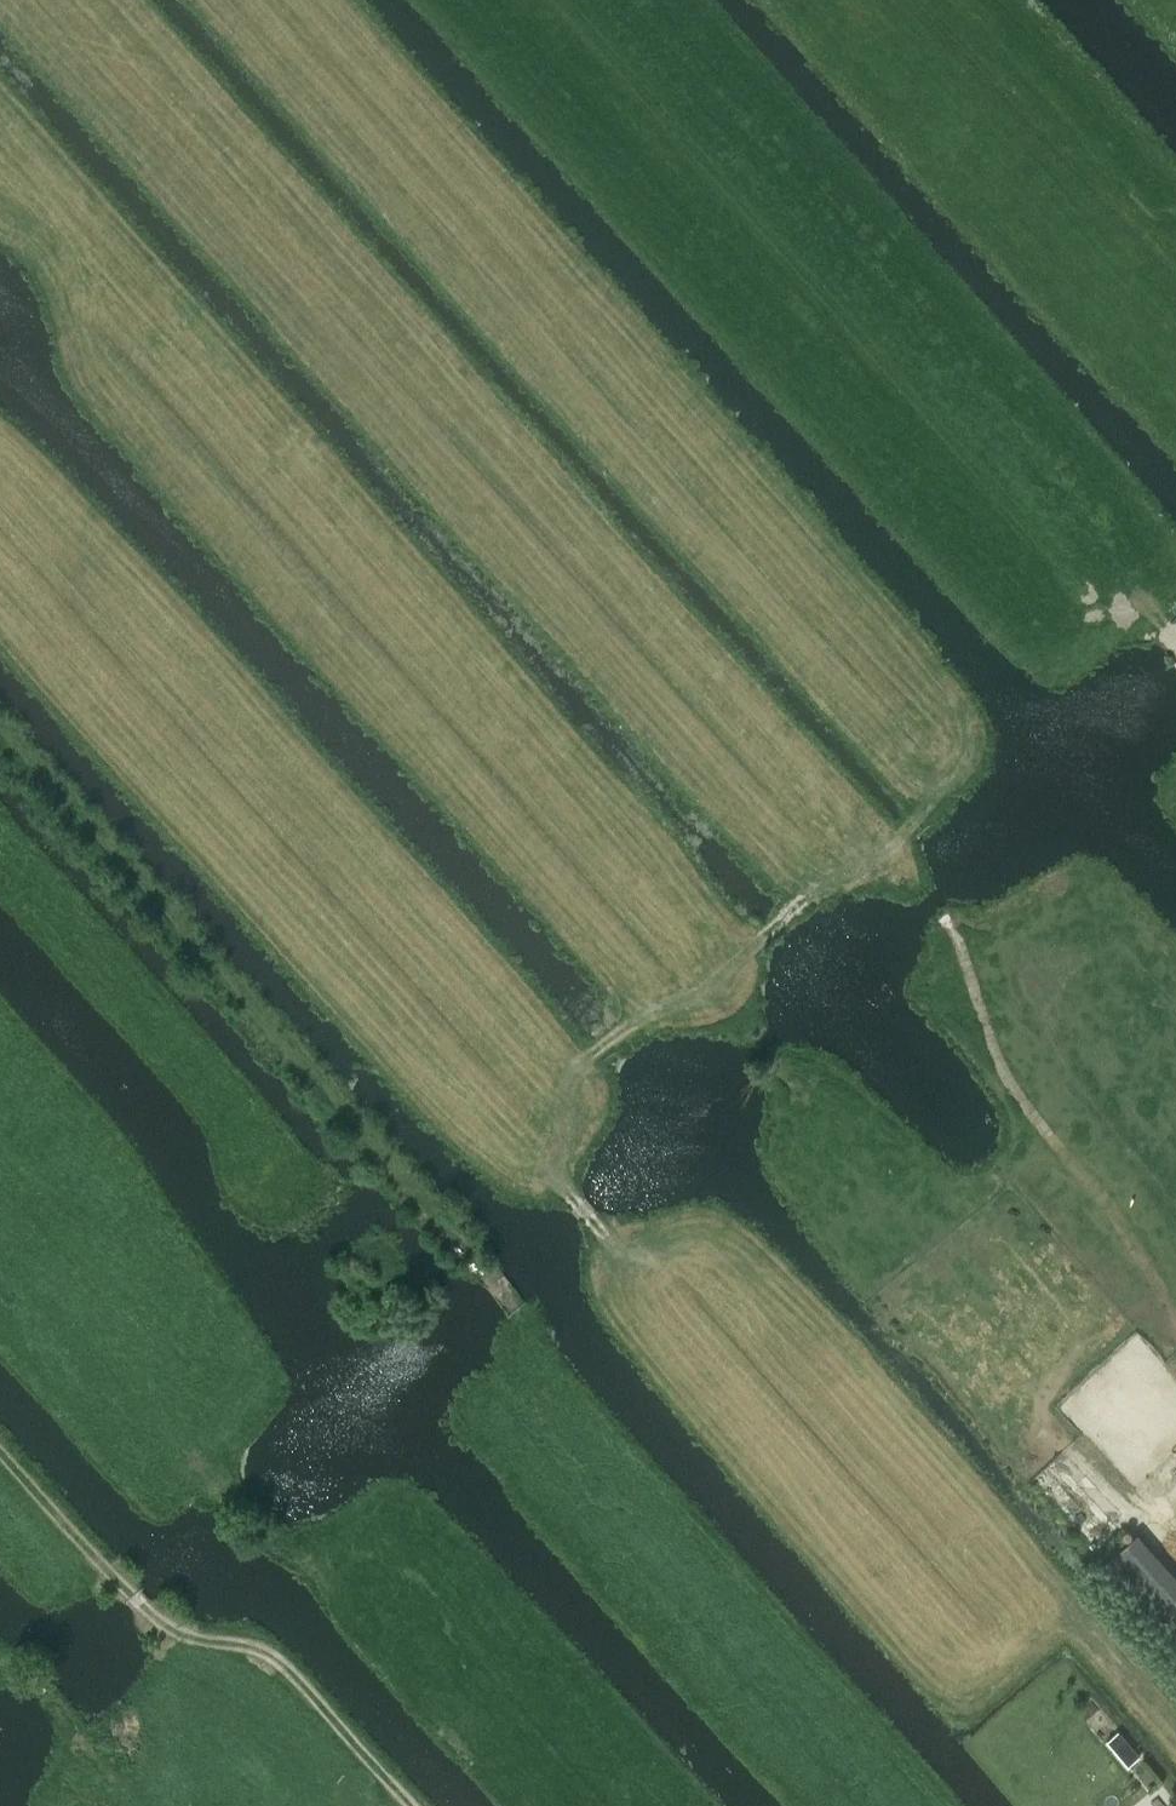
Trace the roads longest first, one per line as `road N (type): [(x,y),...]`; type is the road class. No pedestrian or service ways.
road 1 (track): [(412,1805),(279,1665),(184,1638),(110,1579),(0,1450)]

